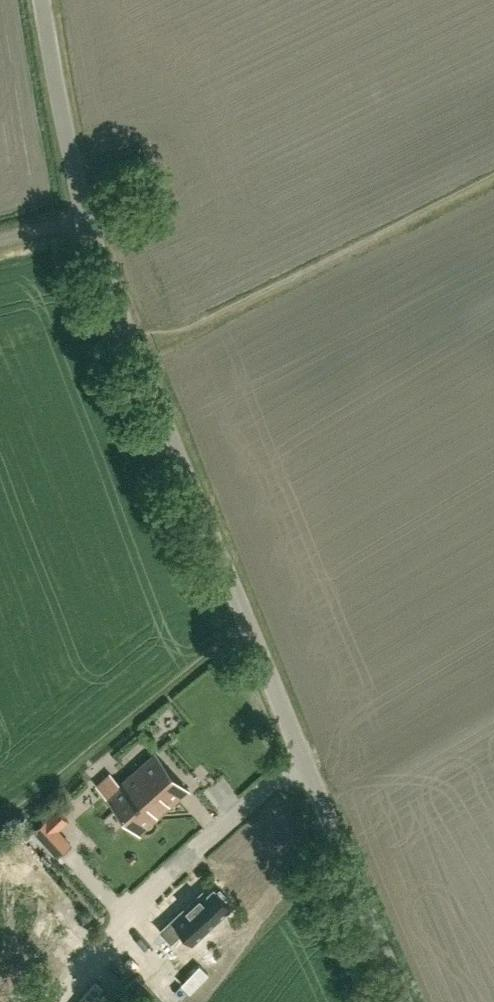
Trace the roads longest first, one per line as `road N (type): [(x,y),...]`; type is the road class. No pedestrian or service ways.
road 1 (unclassified): [(406,1001),(137,358),(88,218)]
road 2 (track): [(493,182),(137,358)]
road 3 (unclassified): [(88,218),(42,0)]

